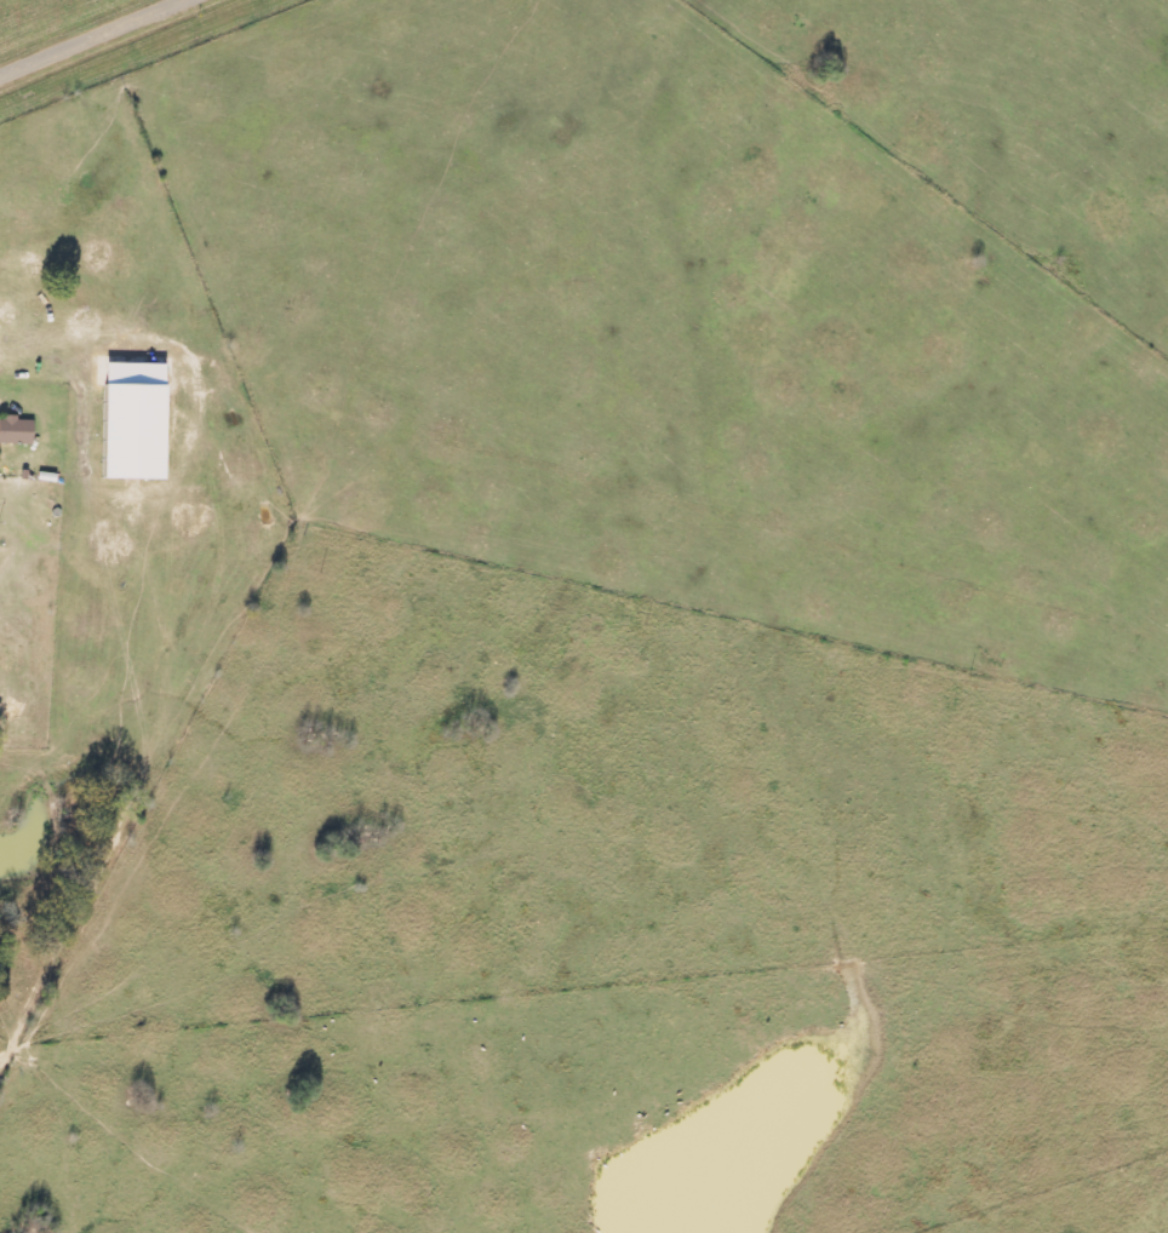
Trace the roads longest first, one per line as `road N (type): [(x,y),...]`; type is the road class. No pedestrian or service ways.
road 1 (residential): [(194,0),(0,78)]

